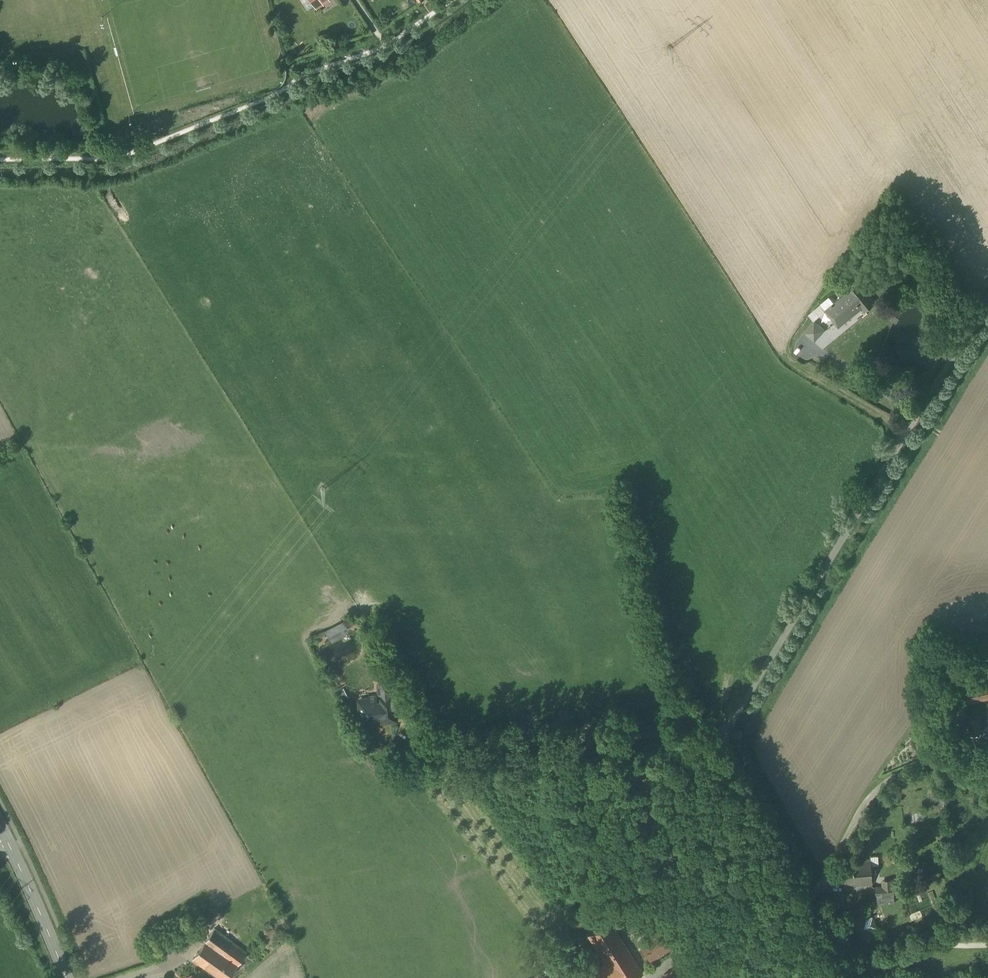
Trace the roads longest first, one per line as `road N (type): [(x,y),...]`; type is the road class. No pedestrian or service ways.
road 1 (residential): [(987,304),(724,741),(854,977)]
road 2 (tertiary): [(10,846),(66,977)]

